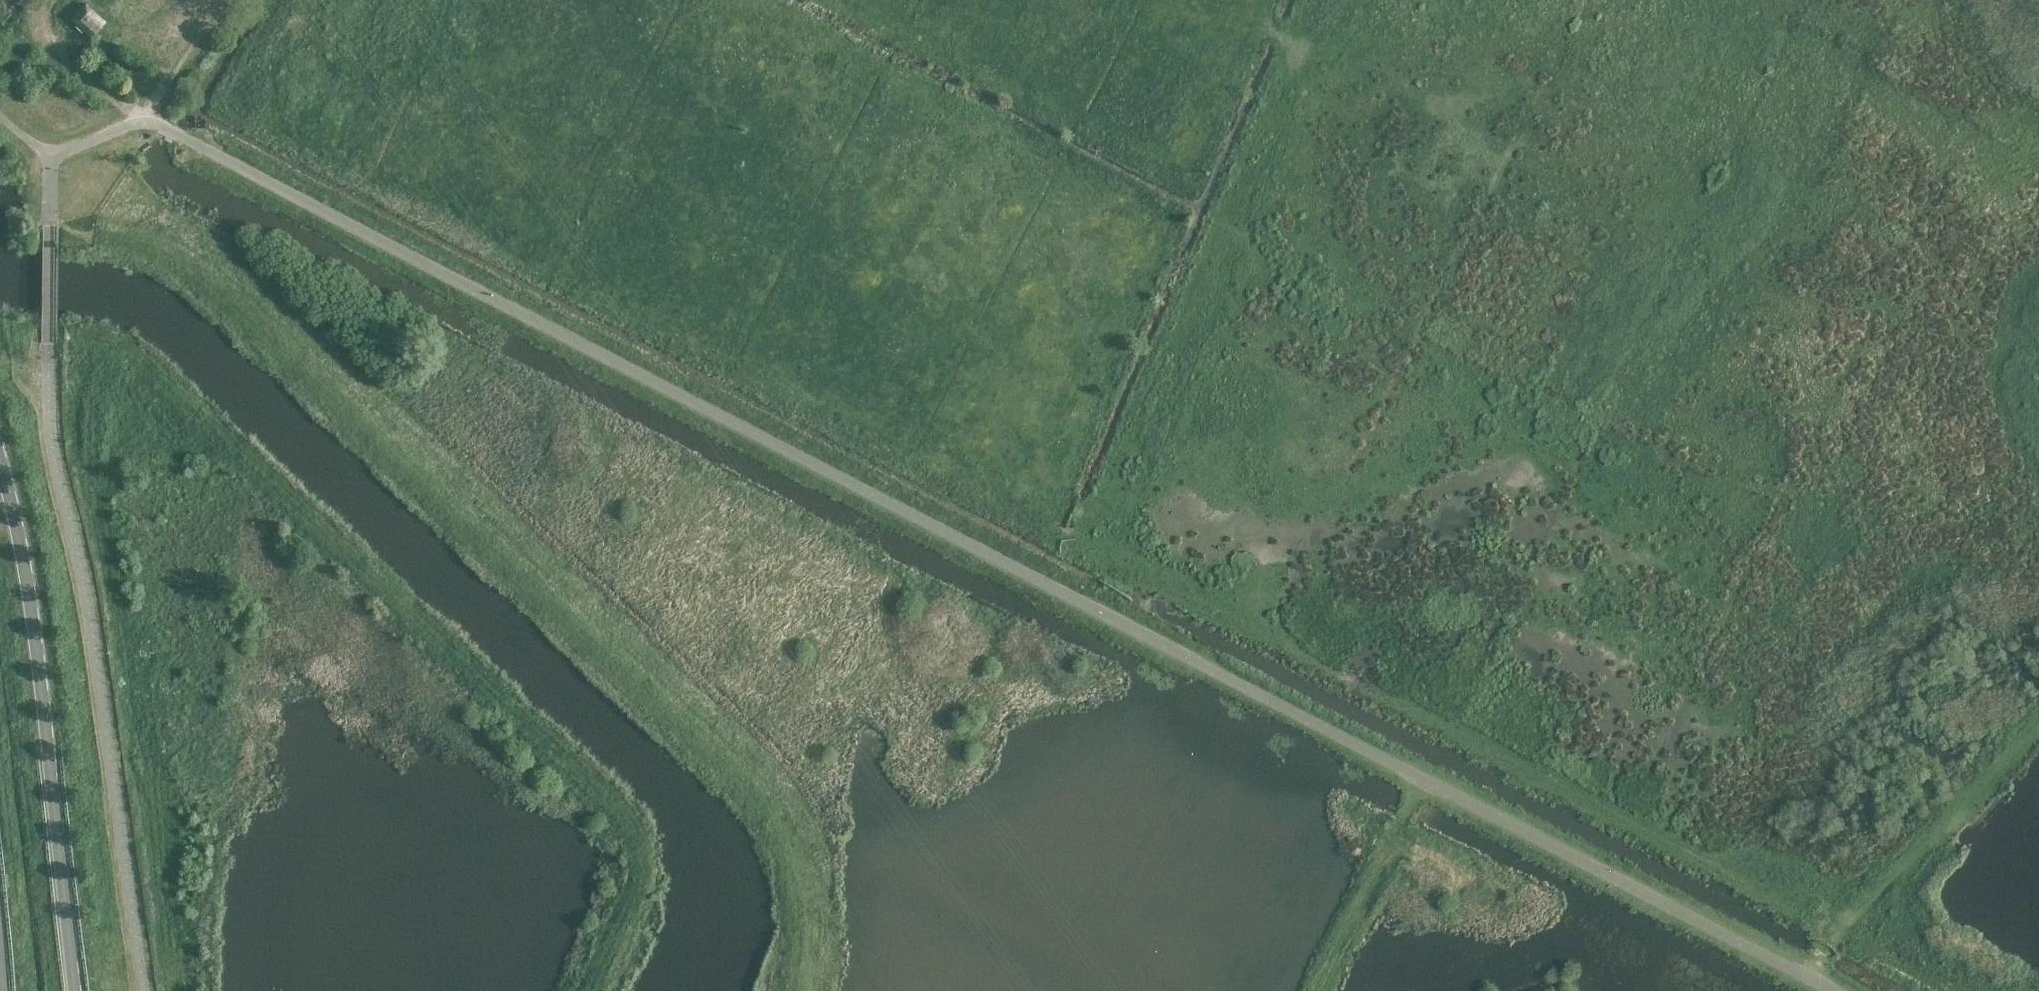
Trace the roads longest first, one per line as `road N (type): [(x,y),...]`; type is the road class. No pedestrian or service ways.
road 1 (primary): [(76,990),(33,608),(0,456)]
road 2 (track): [(2038,724),(1841,925),(1809,975)]
road 3 (track): [(1324,990),(1425,779)]
road 4 (track): [(141,119),(45,40),(38,23),(46,0)]

